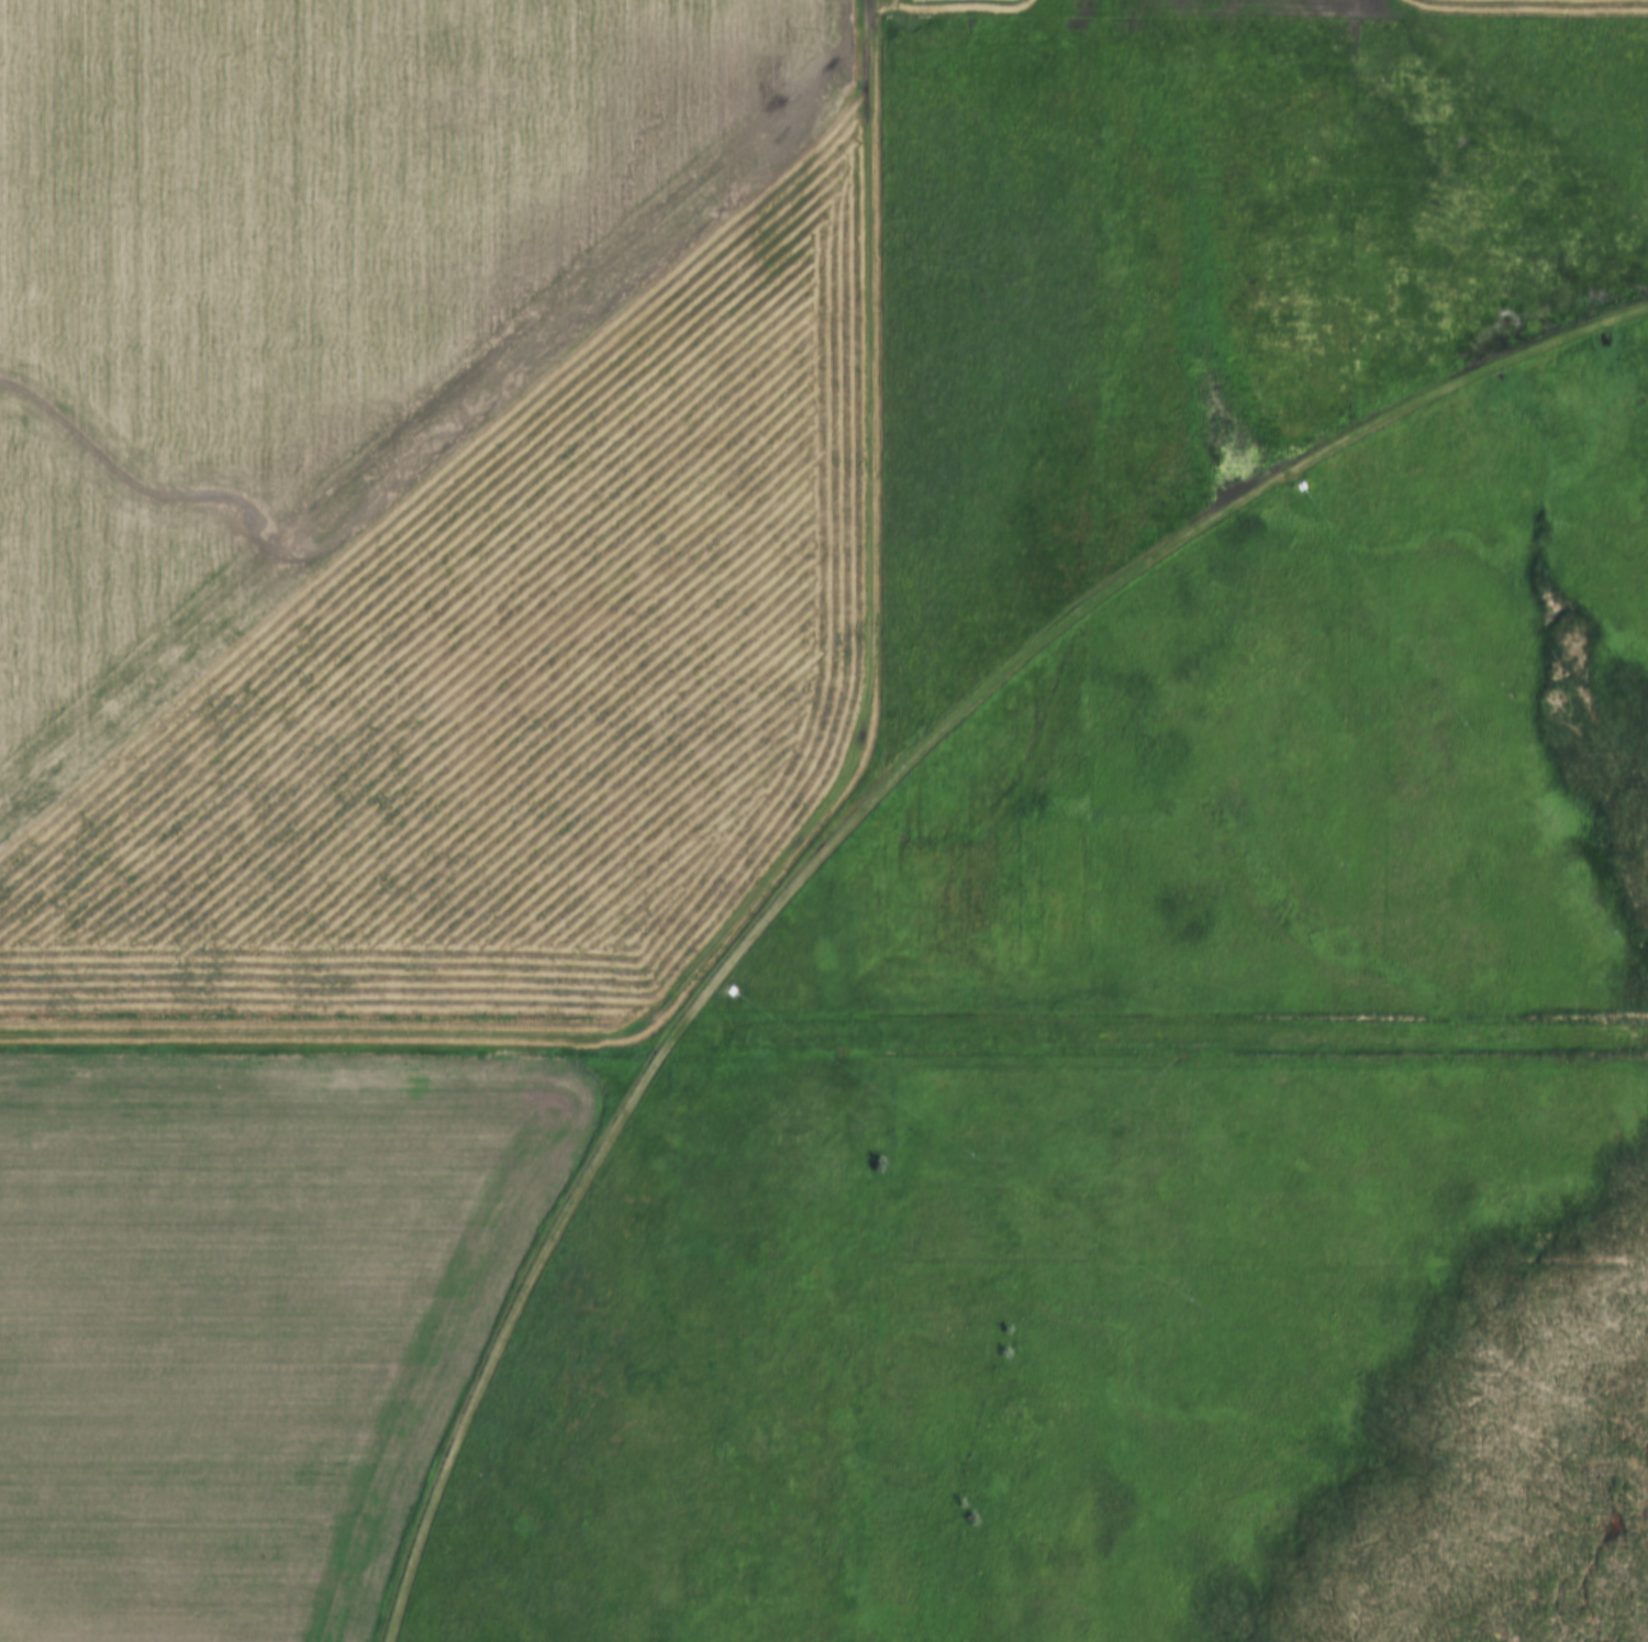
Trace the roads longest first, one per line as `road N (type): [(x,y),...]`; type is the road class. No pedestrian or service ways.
road 1 (track): [(1647,1036),(0,1034)]

